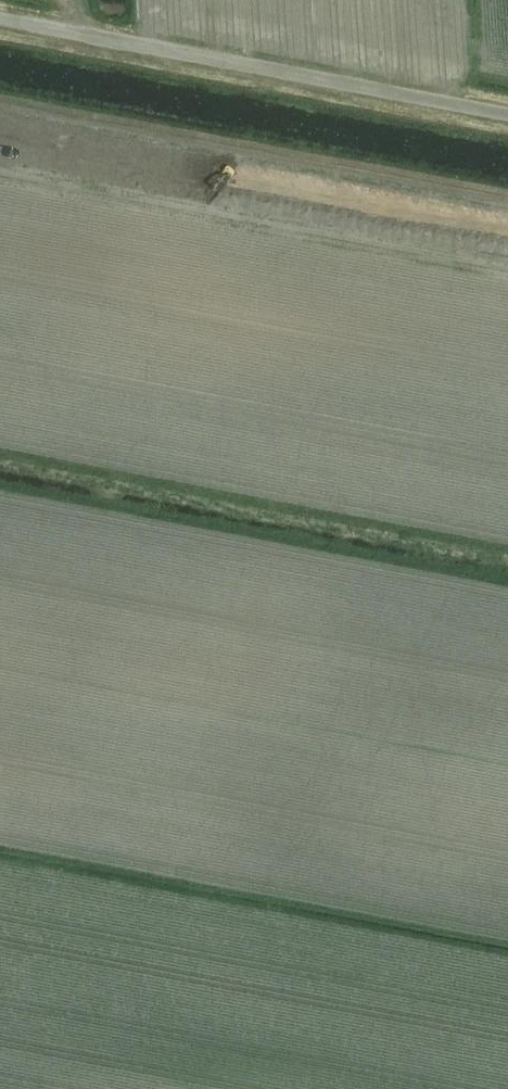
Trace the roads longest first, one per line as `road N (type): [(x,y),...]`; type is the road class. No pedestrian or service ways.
road 1 (unclassified): [(507,114),(0,20)]

